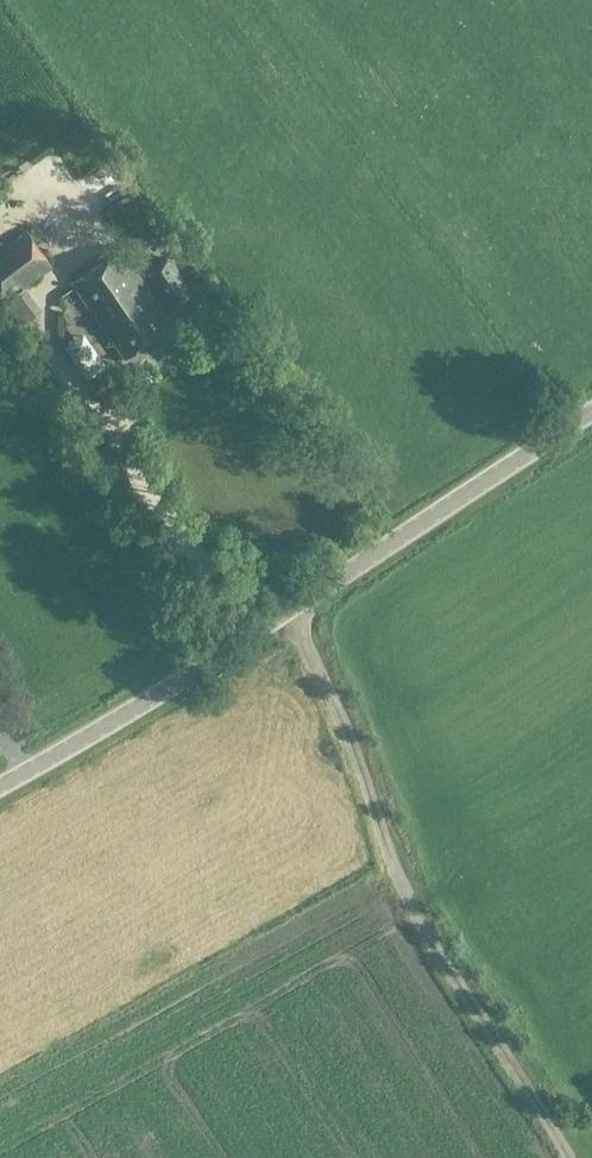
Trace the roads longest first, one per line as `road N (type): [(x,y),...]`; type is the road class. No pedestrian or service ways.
road 1 (unclassified): [(0,788),(163,693),(591,412)]

